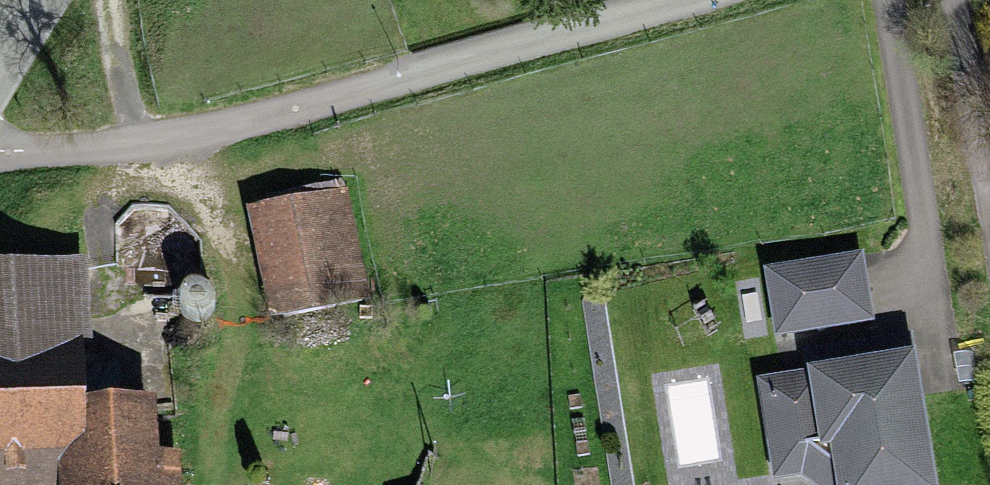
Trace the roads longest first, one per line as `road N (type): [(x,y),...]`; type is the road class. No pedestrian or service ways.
road 1 (residential): [(0,151),(106,149),(213,132),(703,0)]
road 2 (residential): [(957,0),(989,194)]

